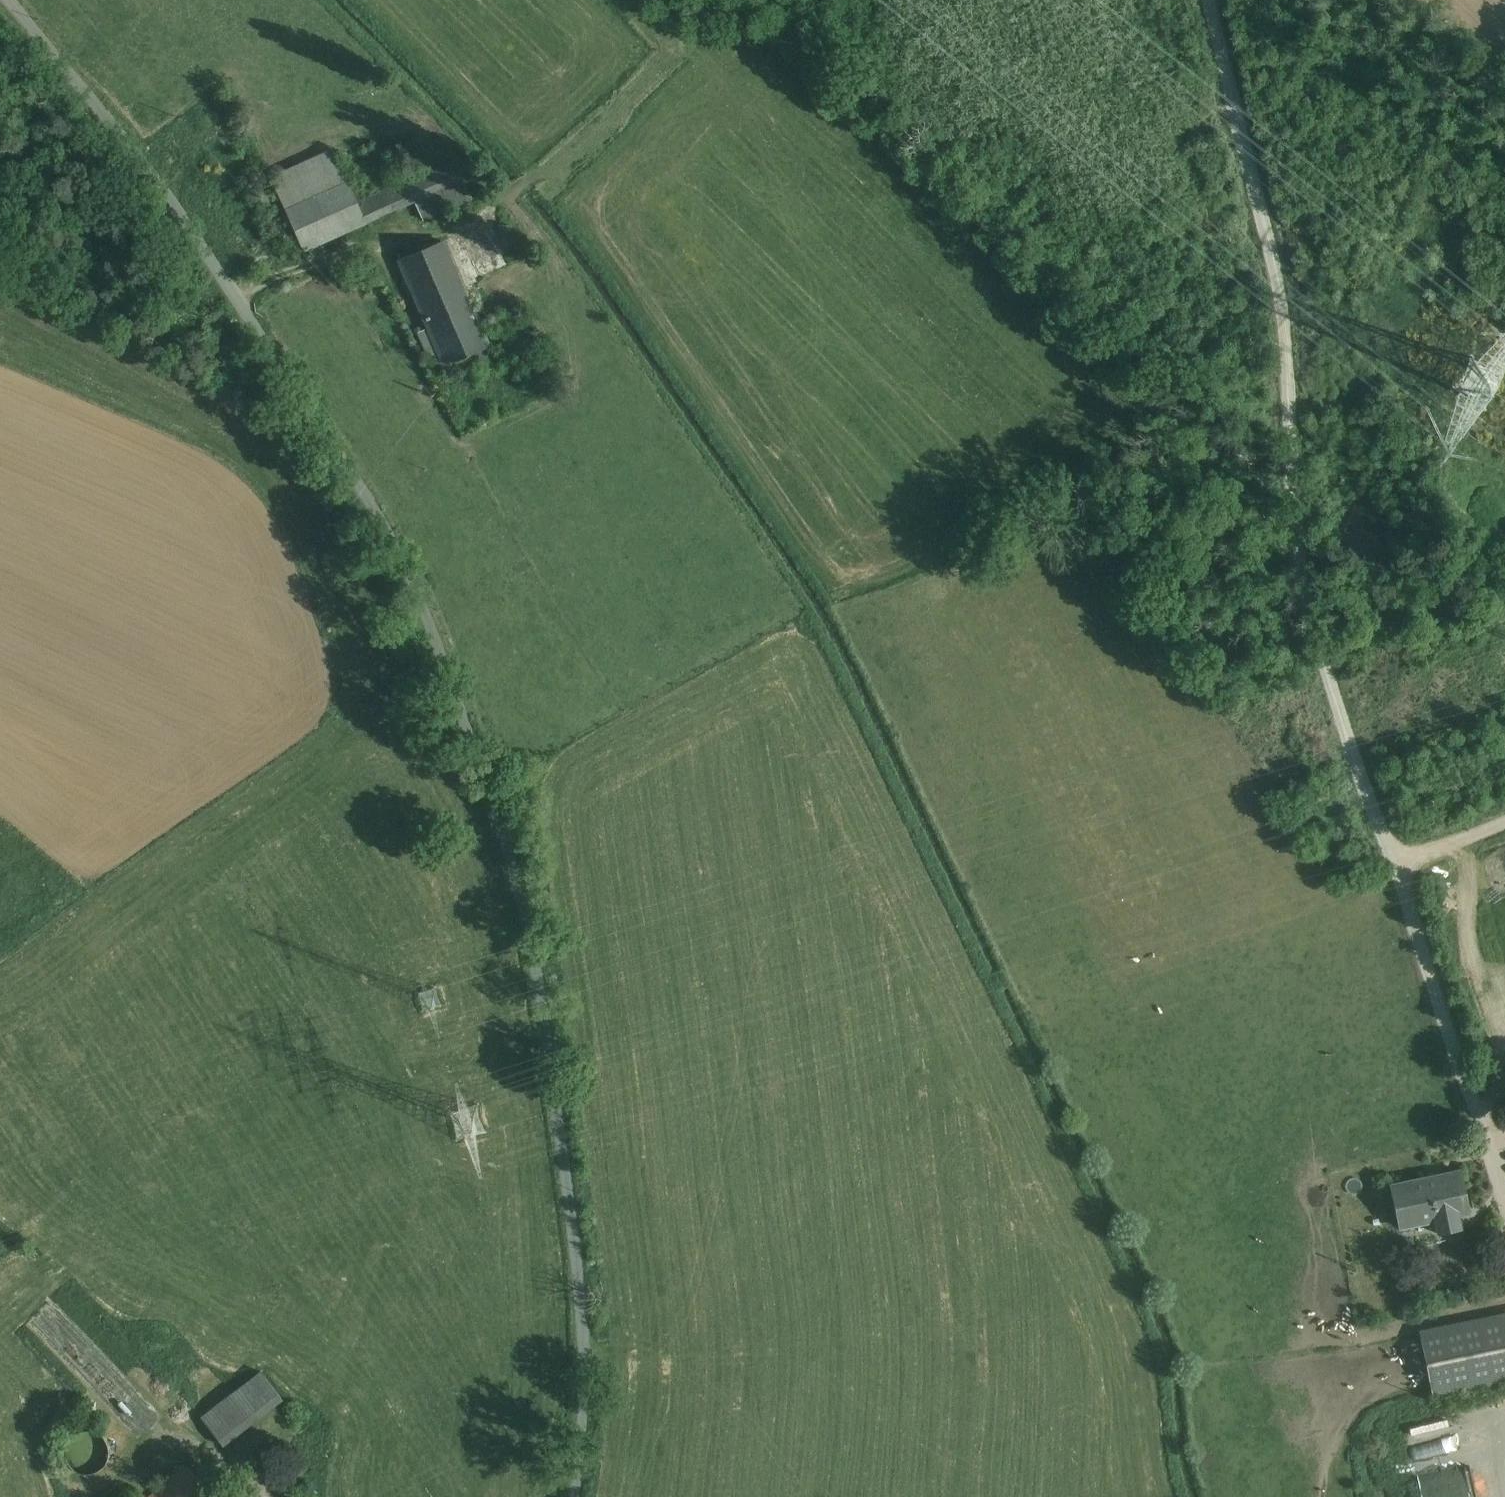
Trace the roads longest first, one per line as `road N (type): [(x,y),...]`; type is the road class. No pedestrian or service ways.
road 1 (unclassified): [(576,1496),(587,1377),(574,1212),(540,979),(518,881),(432,626),(347,463),(9,0)]
road 2 (track): [(1486,1135),(1398,862),(1351,755),(1299,567),(1278,274),(1209,0)]

